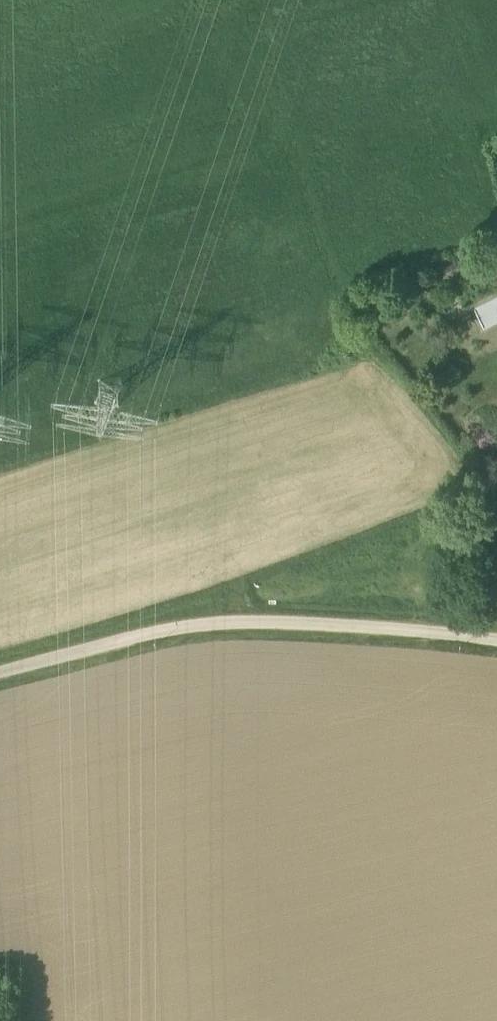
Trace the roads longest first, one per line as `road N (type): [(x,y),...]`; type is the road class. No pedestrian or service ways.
road 1 (unclassified): [(496,639),(239,621),(163,629),(0,672)]

